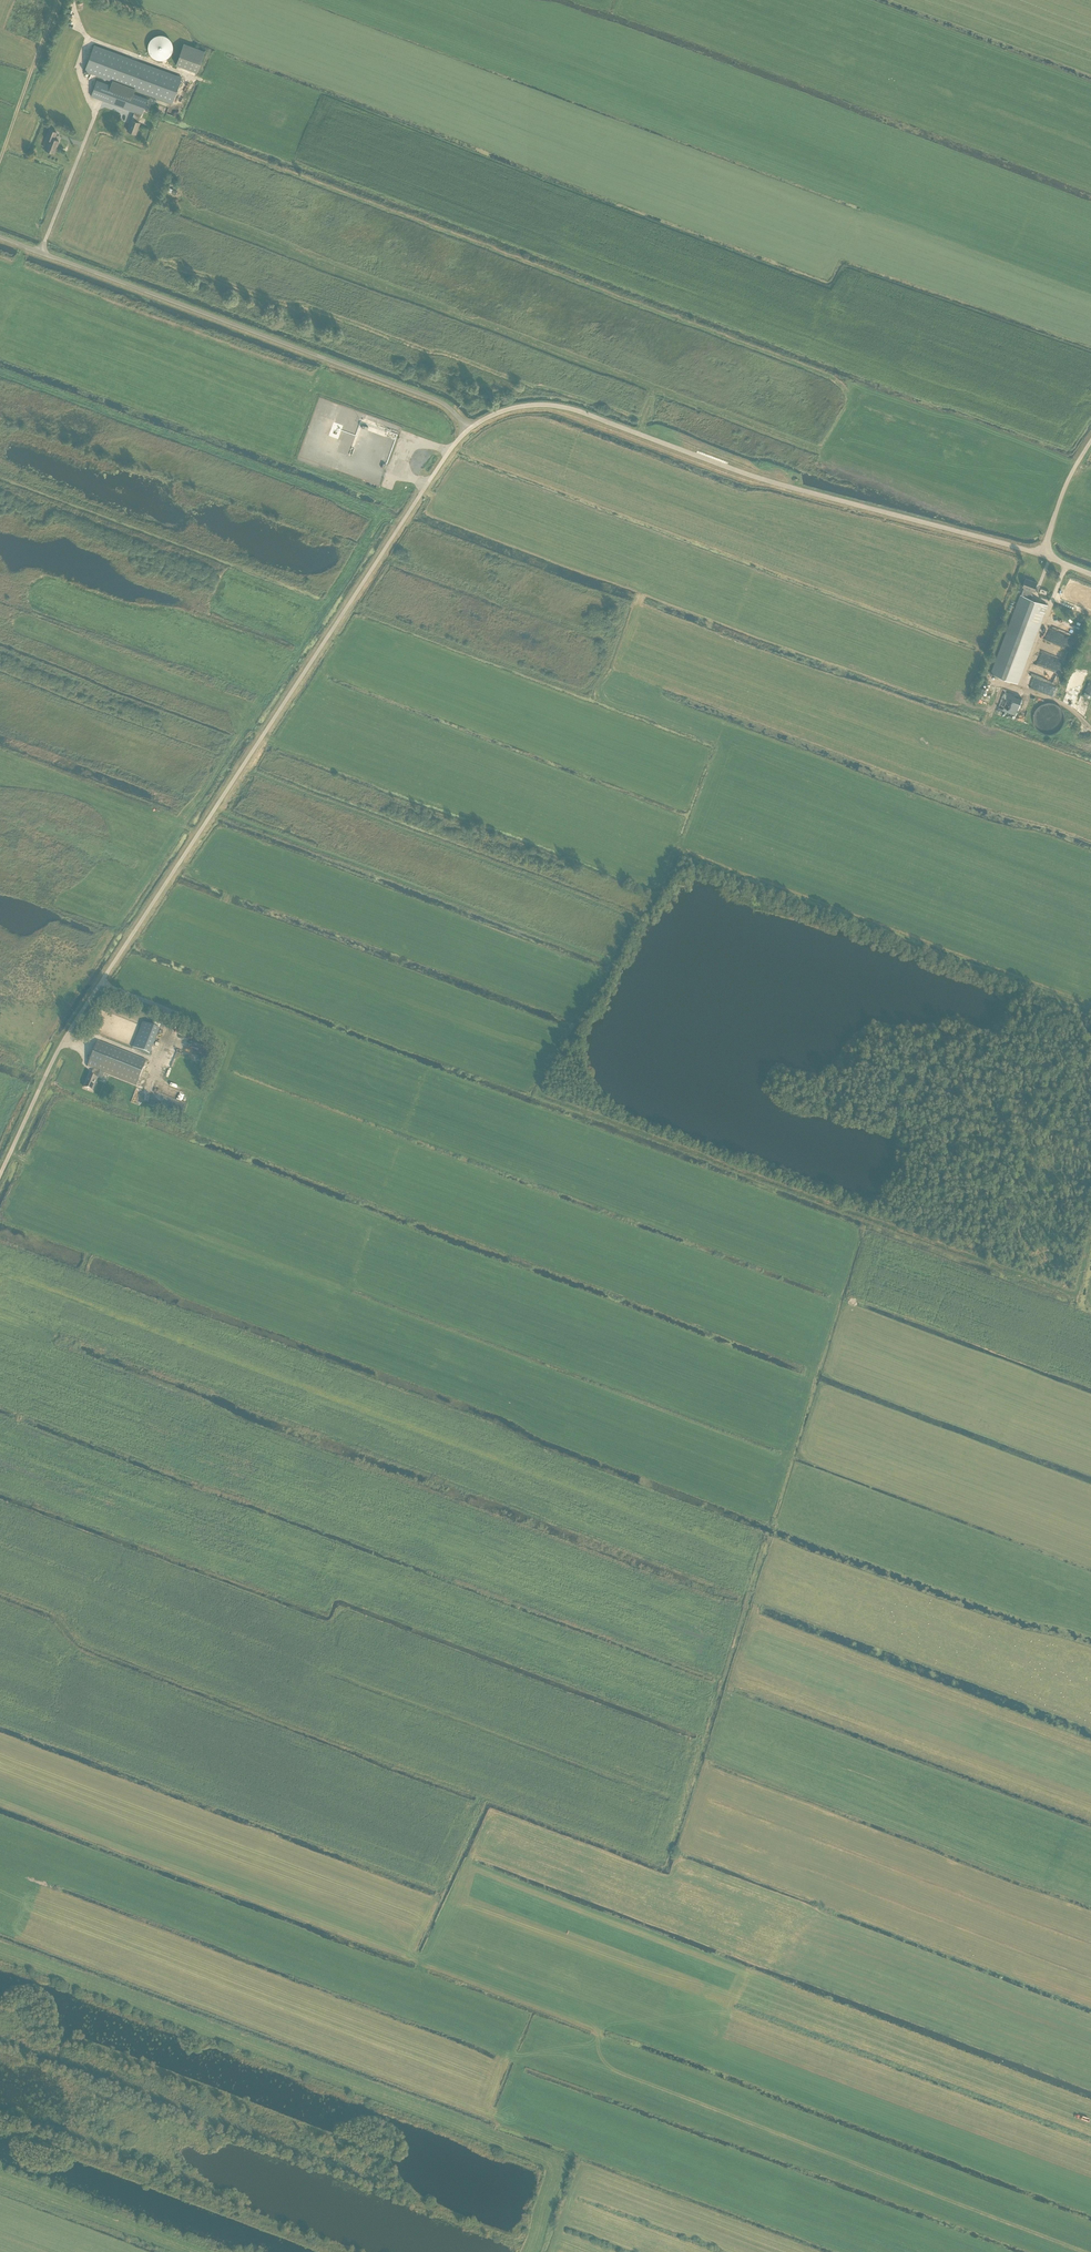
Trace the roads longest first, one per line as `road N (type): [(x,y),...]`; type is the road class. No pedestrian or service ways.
road 1 (unclassified): [(0,1175),(55,1055),(469,431)]
road 2 (unclassified): [(1044,554),(784,486),(577,411),(524,407),(469,431)]
road 3 (unclassified): [(469,431),(434,400),(0,238)]
road 4 (track): [(0,159),(59,0)]
road 5 (unclassified): [(1044,554),(1065,487),(1090,442)]

